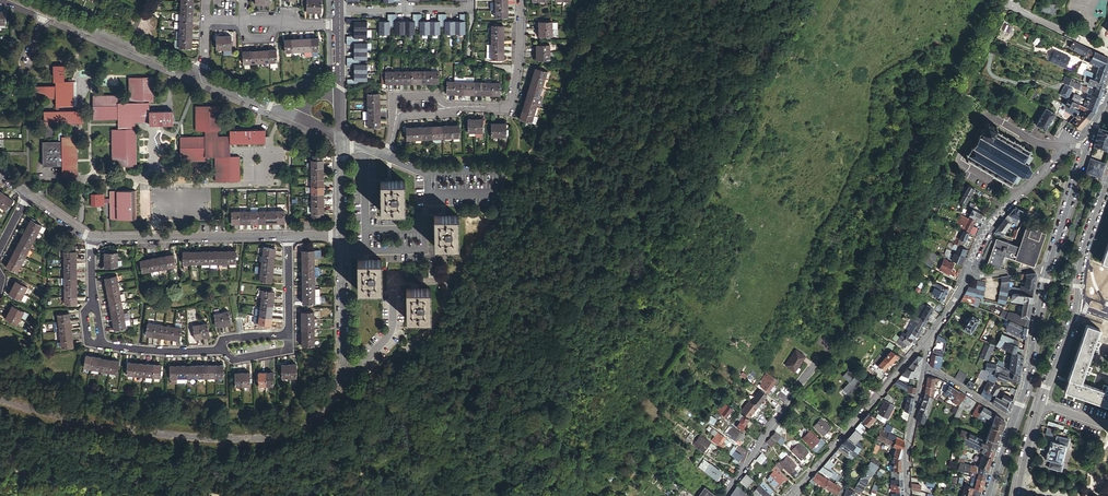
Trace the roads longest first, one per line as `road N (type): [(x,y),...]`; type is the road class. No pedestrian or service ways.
road 1 (track): [(727,0),(633,154),(615,202),(464,400),(419,441),(311,495)]
road 2 (trunk): [(0,300),(287,0)]
road 3 (track): [(588,236),(641,209),(716,138),(795,0)]
road 4 (trunk): [(206,0),(0,210)]
road 5 (tertiary): [(1041,404),(1072,323),(1082,258),(1107,180)]
road 6 (track): [(220,495),(0,466)]
road 7 (unclassified): [(1072,145),(1034,142),(982,113),(957,164),(1015,194)]
road 8 (residential): [(928,339),(792,495)]
road 9 (residential): [(94,238),(288,236)]
road 10 (residential): [(722,495),(820,358),(826,344),(820,339)]
road 11 (residential): [(428,172),(505,171),(497,193),(428,195)]
road 12 (residential): [(521,0),(510,104),(450,107)]
road 13 (residential): [(340,235),(334,396)]
road 14 (tertiary): [(1048,267),(1014,419)]
road 15 (tertiary): [(1085,146),(1048,267)]
road 16 (residential): [(925,371),(906,457),(908,495)]

